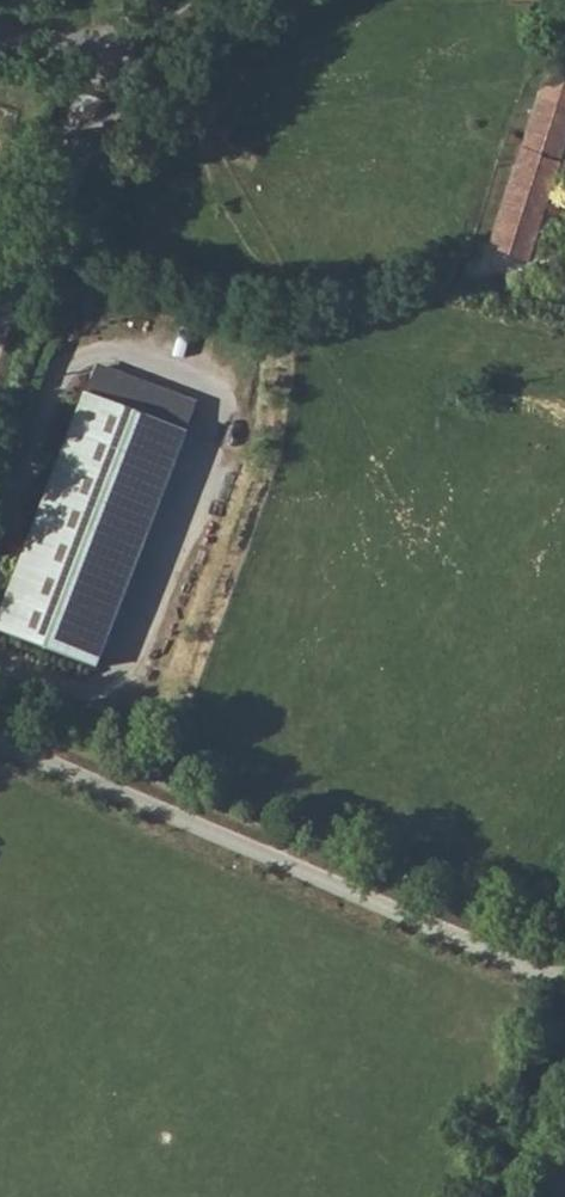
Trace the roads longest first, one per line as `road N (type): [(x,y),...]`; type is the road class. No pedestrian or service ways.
road 1 (track): [(0,745),(564,992)]
road 2 (unclassified): [(0,349),(122,22)]
road 3 (track): [(500,1196),(564,1049)]
road 4 (residential): [(122,22),(63,46),(0,35)]

